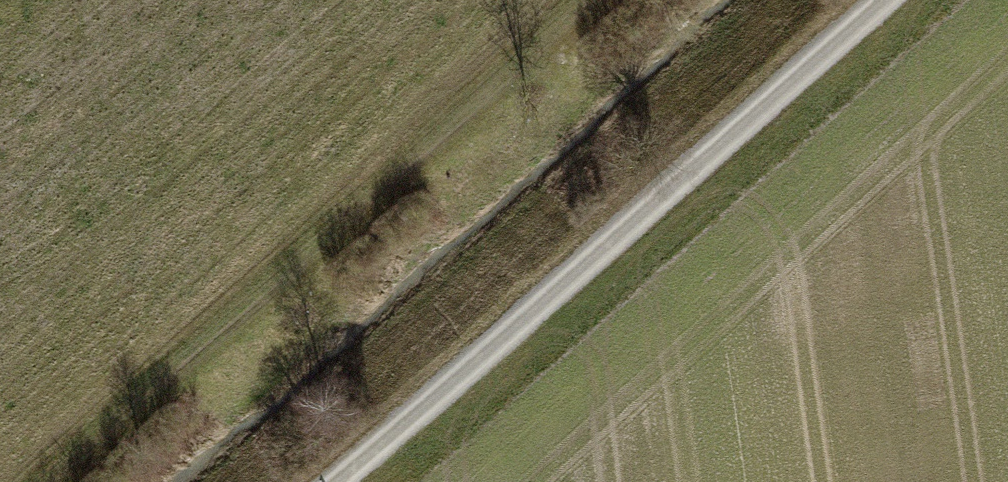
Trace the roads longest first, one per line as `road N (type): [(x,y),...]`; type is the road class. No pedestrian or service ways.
road 1 (track): [(325,481),(882,0)]
road 2 (track): [(600,0),(53,481)]

